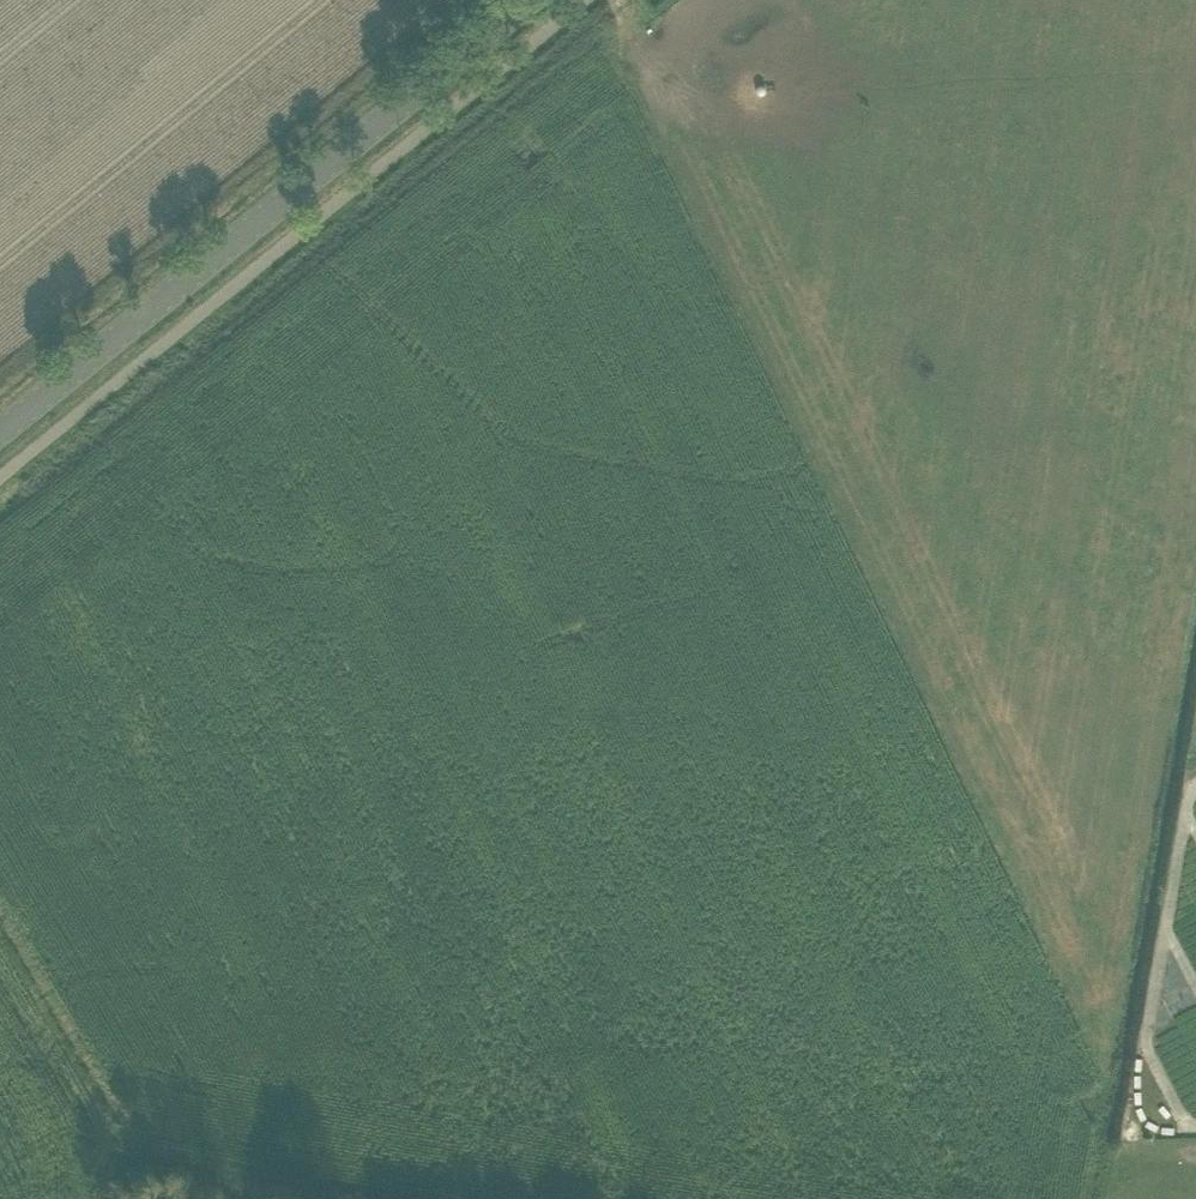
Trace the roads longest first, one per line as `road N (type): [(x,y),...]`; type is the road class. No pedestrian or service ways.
road 1 (tertiary): [(0,432),(534,0)]

